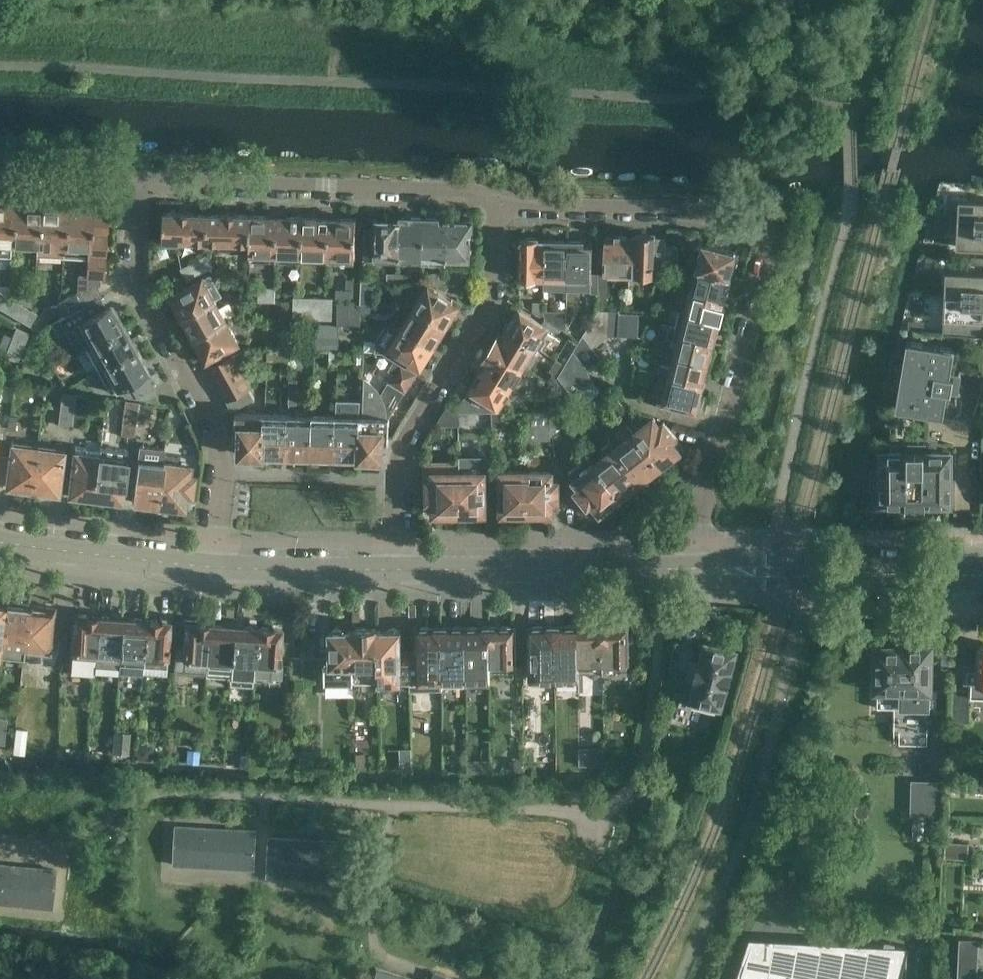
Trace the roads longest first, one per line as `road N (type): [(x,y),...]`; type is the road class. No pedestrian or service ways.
road 1 (residential): [(692,570),(771,237),(754,223),(712,213),(510,207),(496,199)]
road 2 (residential): [(141,184),(139,290),(221,454),(211,567)]
road 3 (residential): [(399,569),(396,455),(492,296),(496,199)]
road 4 (residential): [(496,199),(141,184)]
road 5 (secondary): [(692,570),(399,569)]
road 6 (secondary): [(982,575),(692,570)]
road 7 (secondary): [(211,567),(0,543)]
road 8 (secondary): [(399,569),(211,567)]
road 9 (residential): [(0,177),(141,184)]

